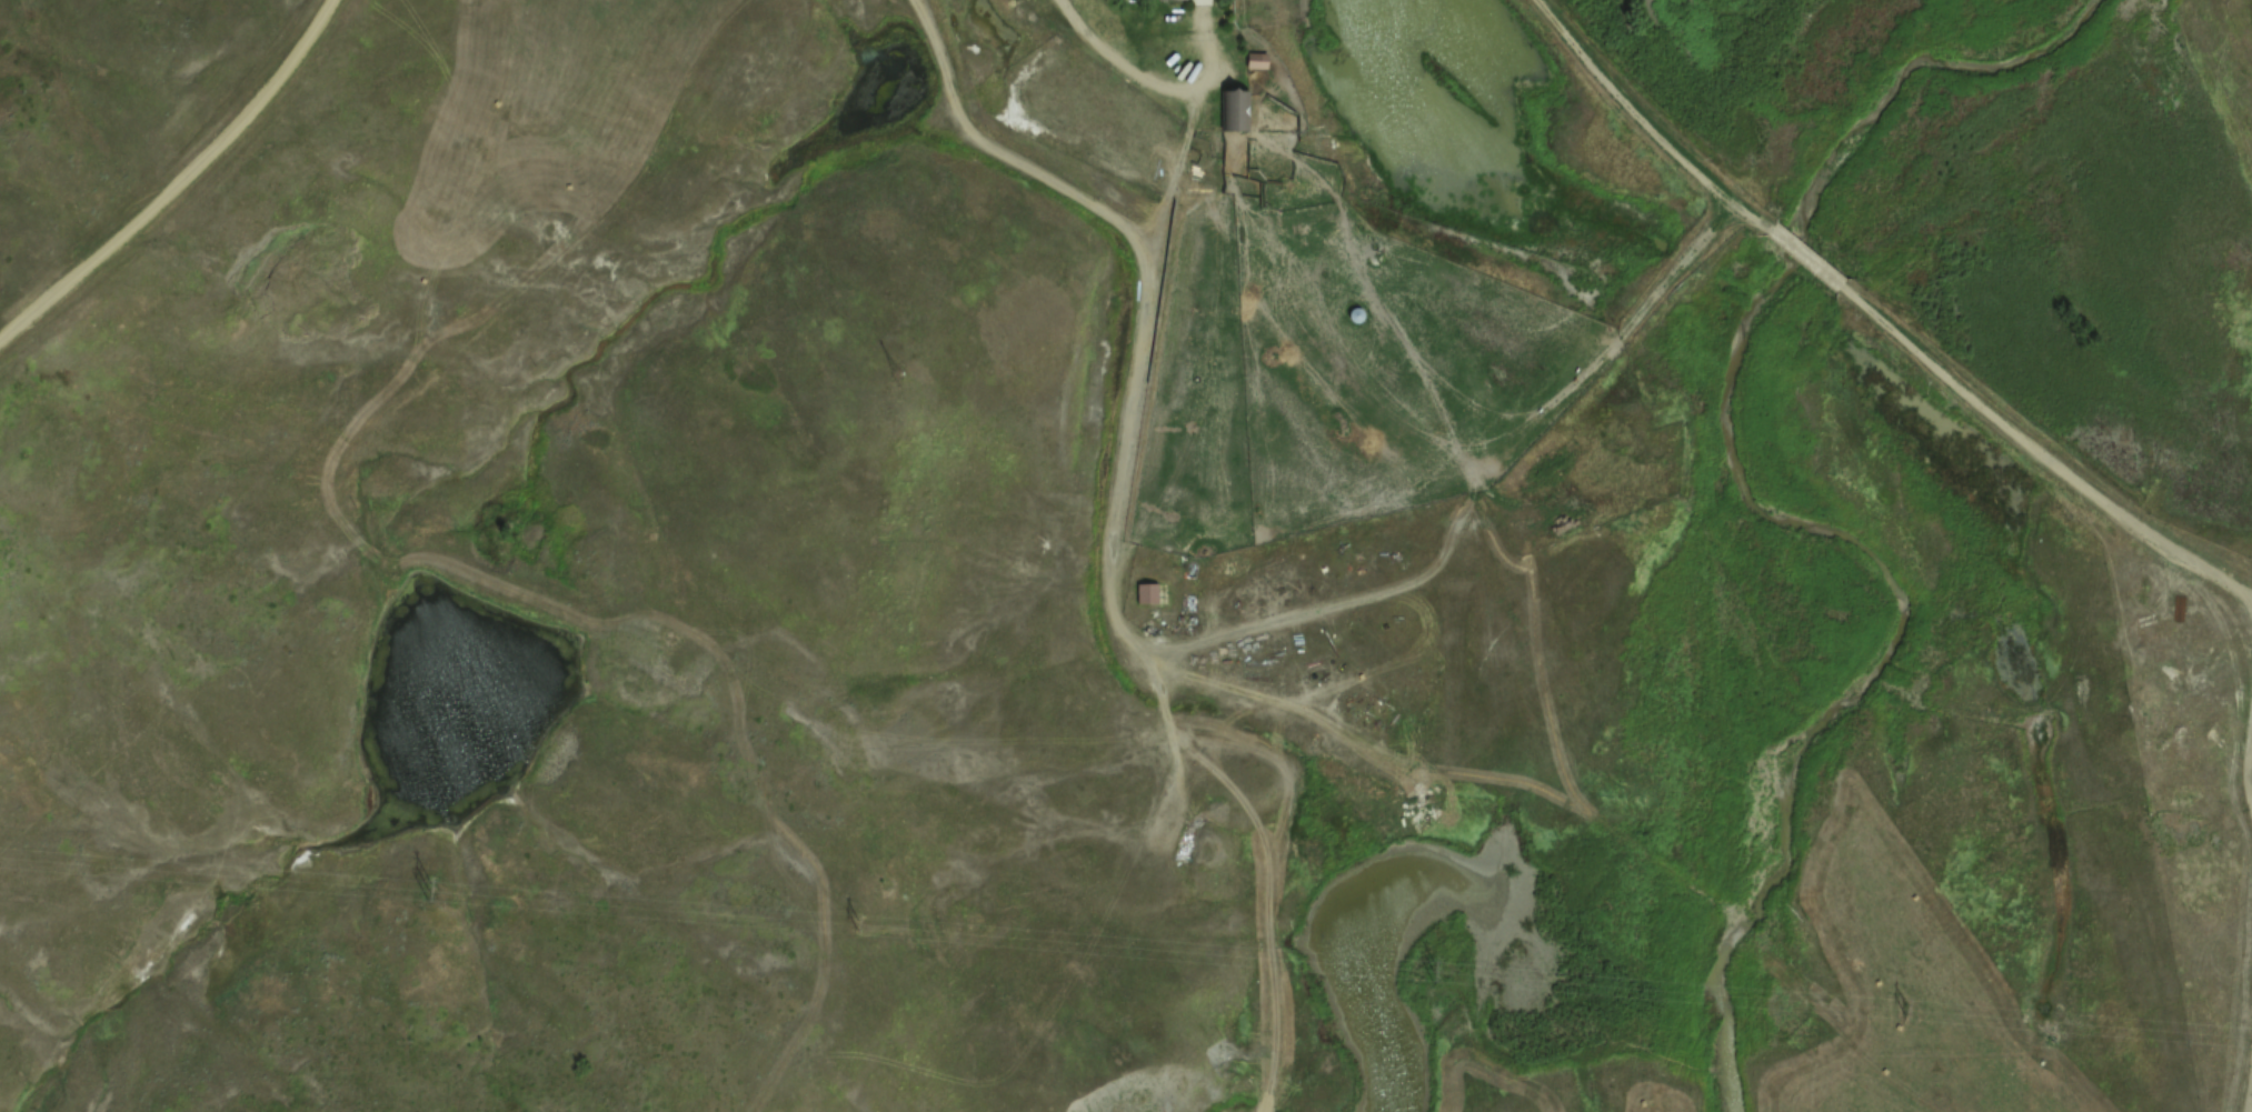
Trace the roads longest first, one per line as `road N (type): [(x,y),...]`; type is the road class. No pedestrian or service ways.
road 1 (residential): [(2251,603),(2182,568),(2100,510),(1844,305)]
road 2 (residential): [(0,339),(218,148),(279,77),(329,0)]
road 3 (residential): [(1764,234),(1640,128),(1524,0)]

